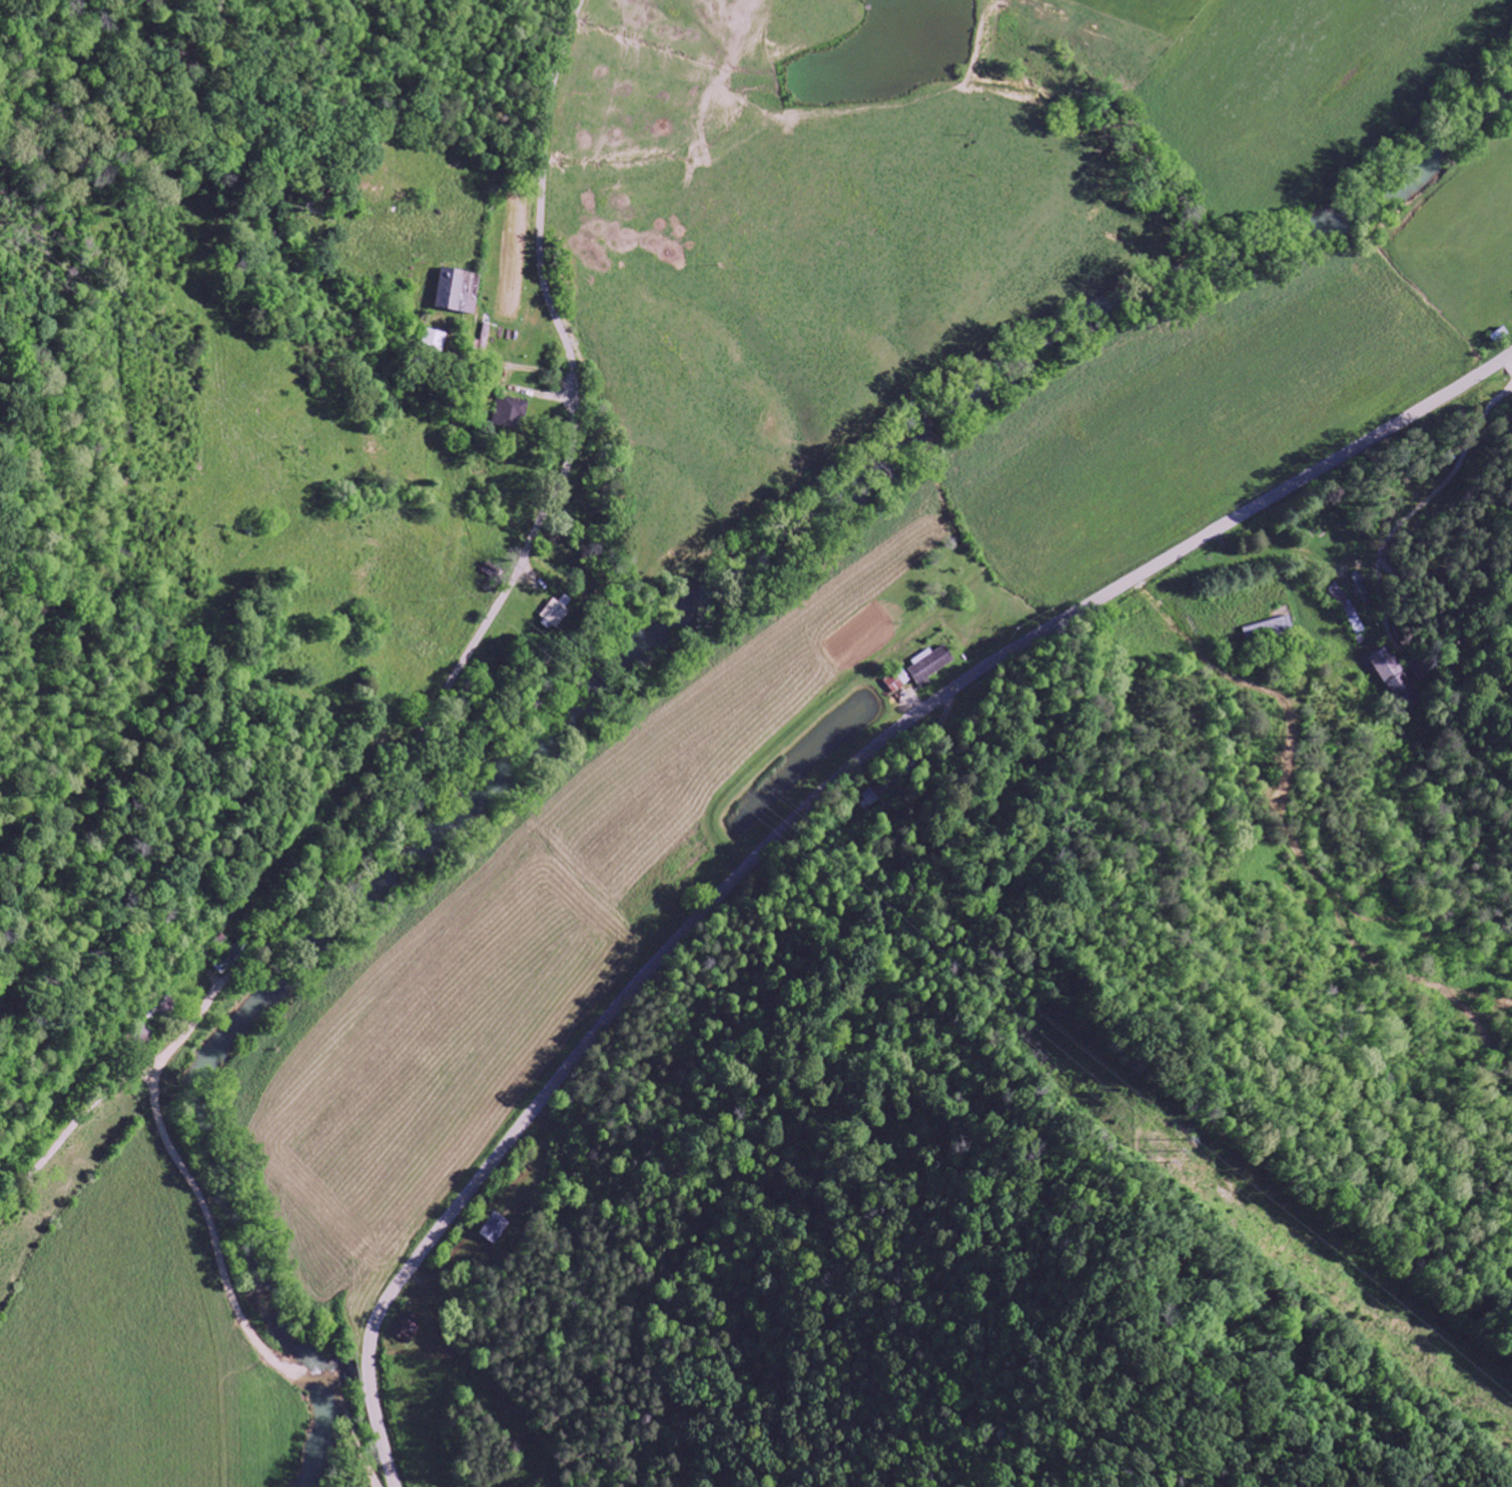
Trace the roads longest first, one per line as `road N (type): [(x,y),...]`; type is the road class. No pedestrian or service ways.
road 1 (tertiary): [(395,1486),(370,1375),(386,1304),(621,1004),(783,830),(855,764),(976,675),(1511,356)]
road 2 (residential): [(171,1053),(343,820),(410,750),(506,593),(565,472),(573,376),(544,286),(541,226),(549,111),(582,0)]
road 3 (residential): [(384,1486),(340,1393),(280,1366),(243,1319),(207,1211),(163,1123),(158,1080),(171,1053)]
road 4 (residential): [(0,1202),(96,1102),(171,1053)]

